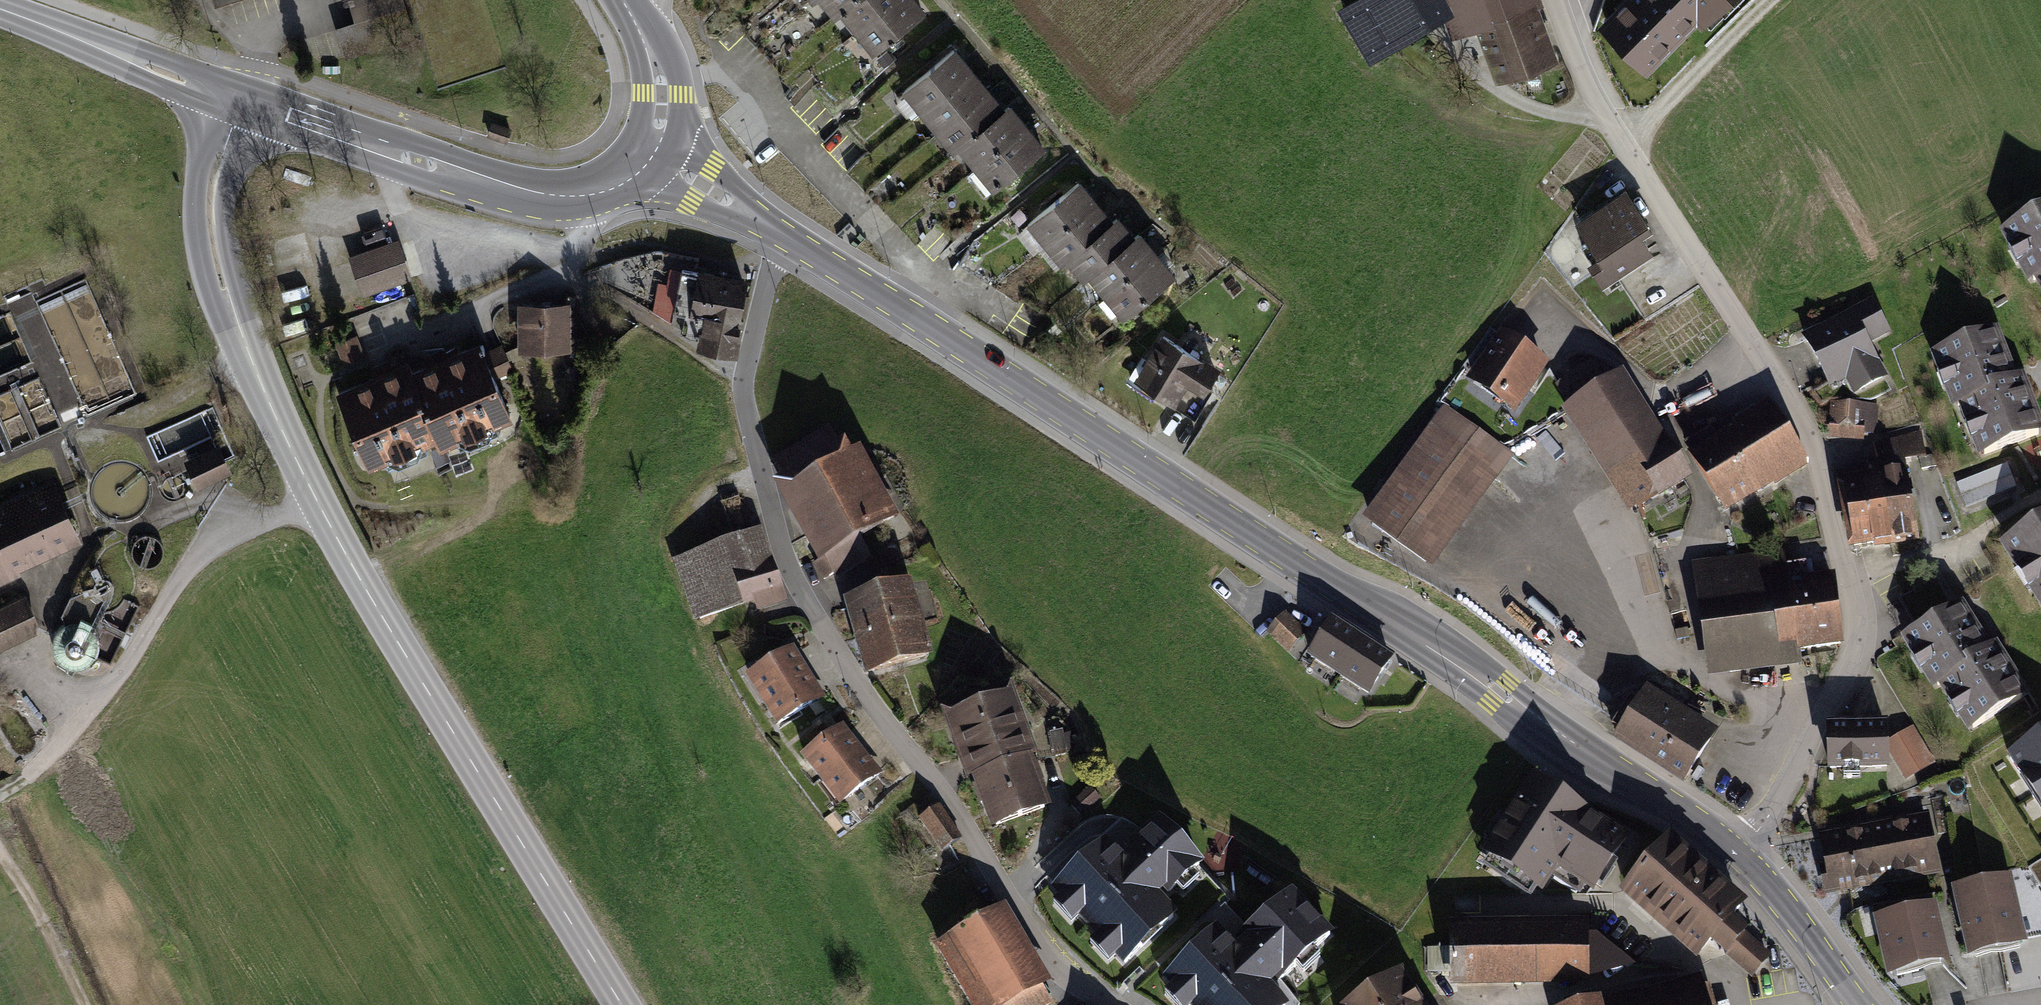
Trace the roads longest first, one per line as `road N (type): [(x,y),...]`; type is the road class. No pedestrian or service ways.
road 1 (tertiary): [(781,234),(1396,621),(1740,855)]
road 2 (tertiary): [(622,1004),(434,706),(318,500),(240,329),(212,253),(207,201),(237,98)]
road 3 (residential): [(1560,0),(1608,107),(1814,436),(1868,635),(1797,770),(1740,855)]
road 4 (residential): [(781,234),(741,381),(781,548),(809,606),(946,795),(1027,925),(1072,983),(1115,1004)]
road 5 (tertiary): [(237,98),(531,193),(597,191),(649,157)]
road 6 (tertiary): [(0,9),(237,98)]
road 7 (track): [(1772,0),(1629,141)]
road 8 (track): [(87,1004),(0,830)]
road 9 (tertiary): [(1740,855),(1859,1004)]
road 10 (tertiary): [(649,157),(659,75),(624,0)]
road 11 (tertiary): [(649,157),(781,234)]

